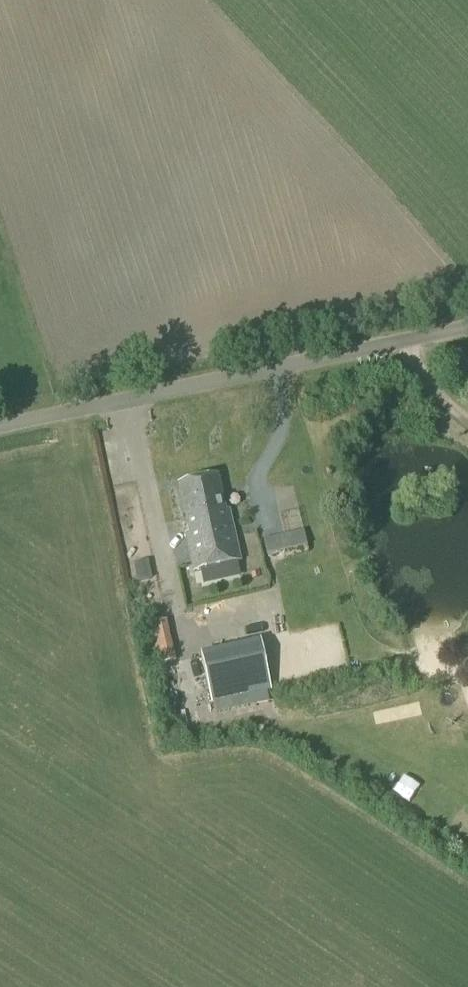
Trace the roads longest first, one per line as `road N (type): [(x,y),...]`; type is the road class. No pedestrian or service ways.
road 1 (unclassified): [(0,426),(467,326)]

